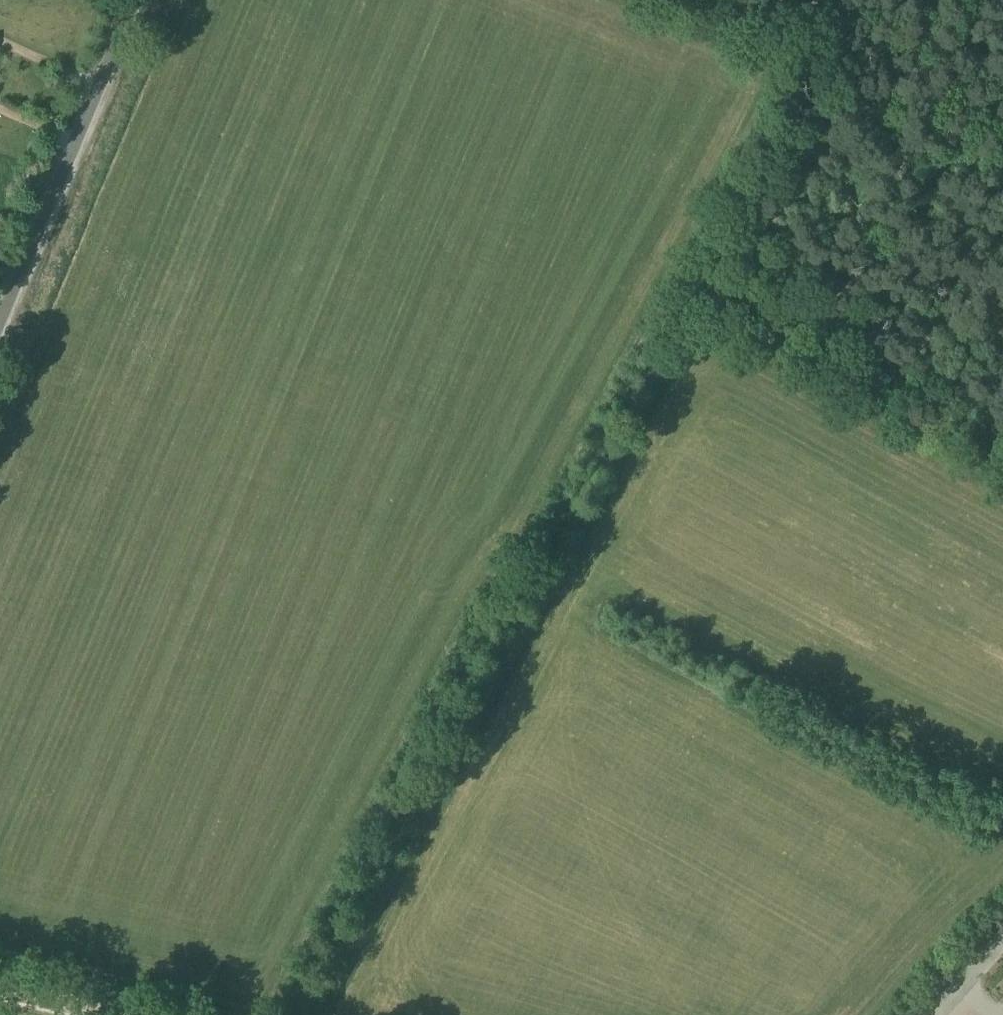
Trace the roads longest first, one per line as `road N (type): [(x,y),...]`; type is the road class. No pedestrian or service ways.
road 1 (unclassified): [(0,325),(138,0)]
road 2 (track): [(120,1014),(0,986)]

